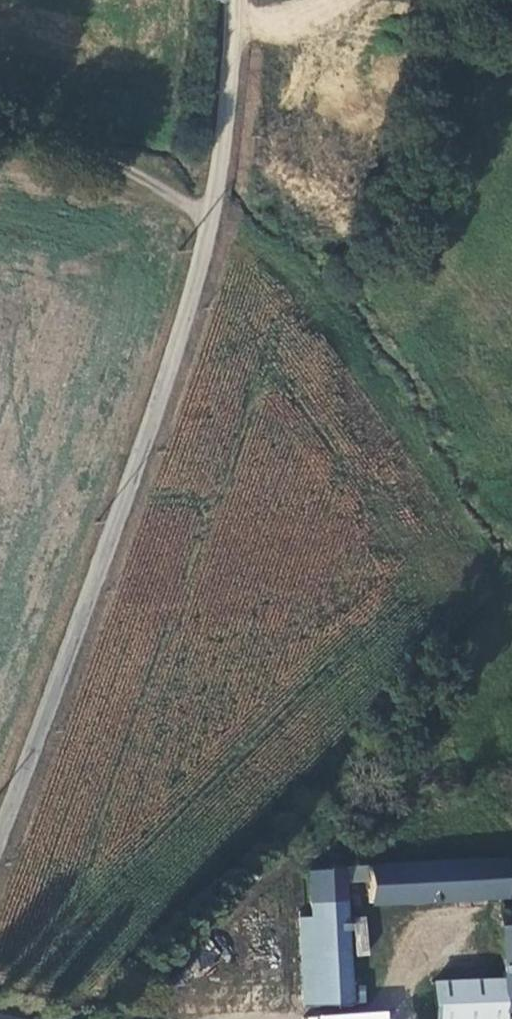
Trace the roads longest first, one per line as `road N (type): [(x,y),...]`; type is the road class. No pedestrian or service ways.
road 1 (tertiary): [(0,828),(180,333),(210,221),(232,0)]
road 2 (track): [(210,221),(74,147),(0,140)]

